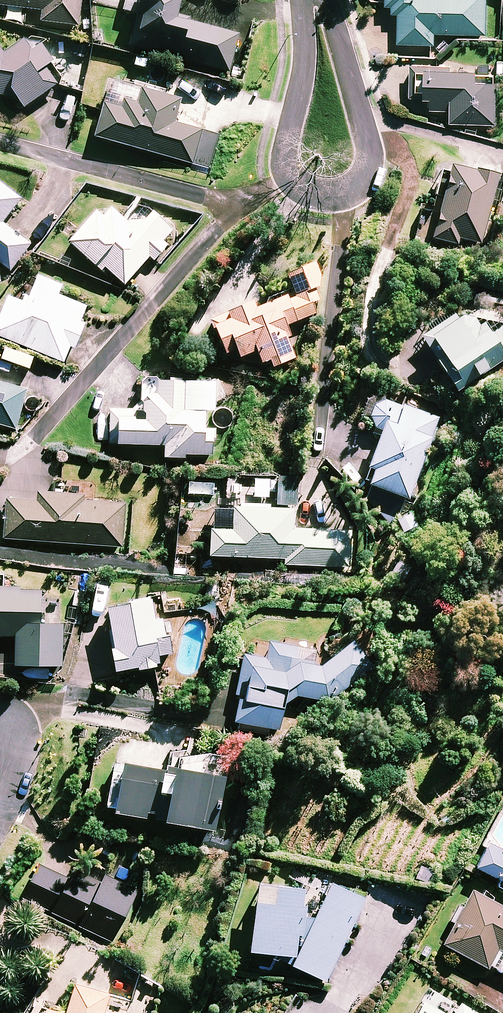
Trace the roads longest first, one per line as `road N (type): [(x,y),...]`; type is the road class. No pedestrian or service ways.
road 1 (residential): [(321,0),(364,125),(370,166),(353,194),(339,199),(307,196),(286,179)]
road 2 (residential): [(286,179),(282,152),(303,77),(310,0)]

